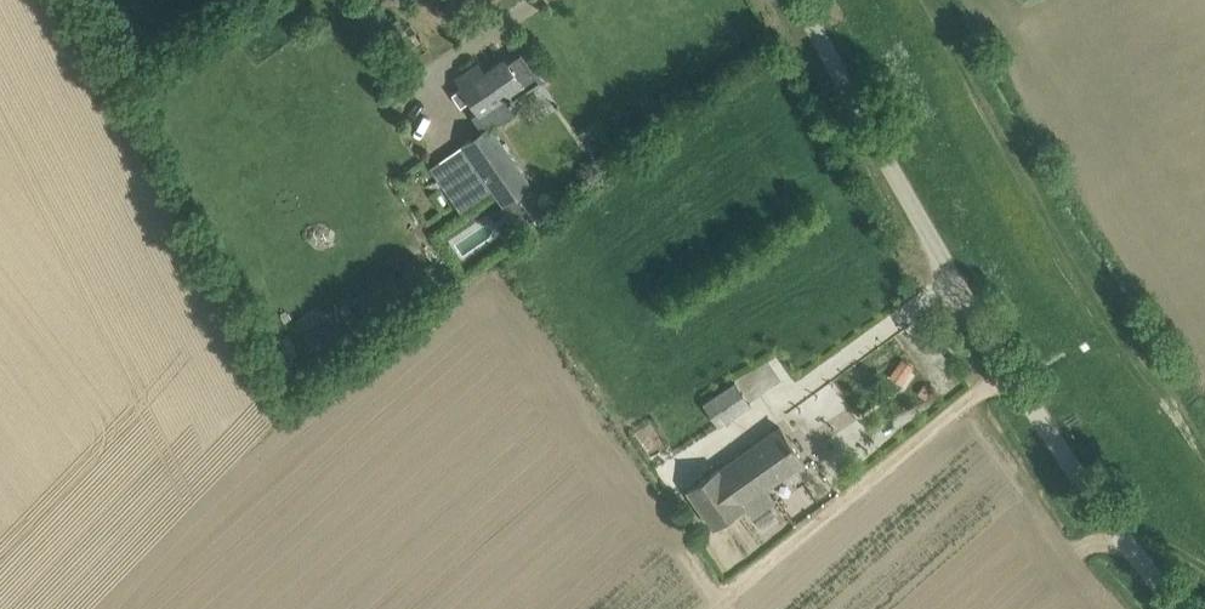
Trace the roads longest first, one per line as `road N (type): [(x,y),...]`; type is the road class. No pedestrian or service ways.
road 1 (unclassified): [(1183,608),(1115,525),(928,231),(804,0)]

